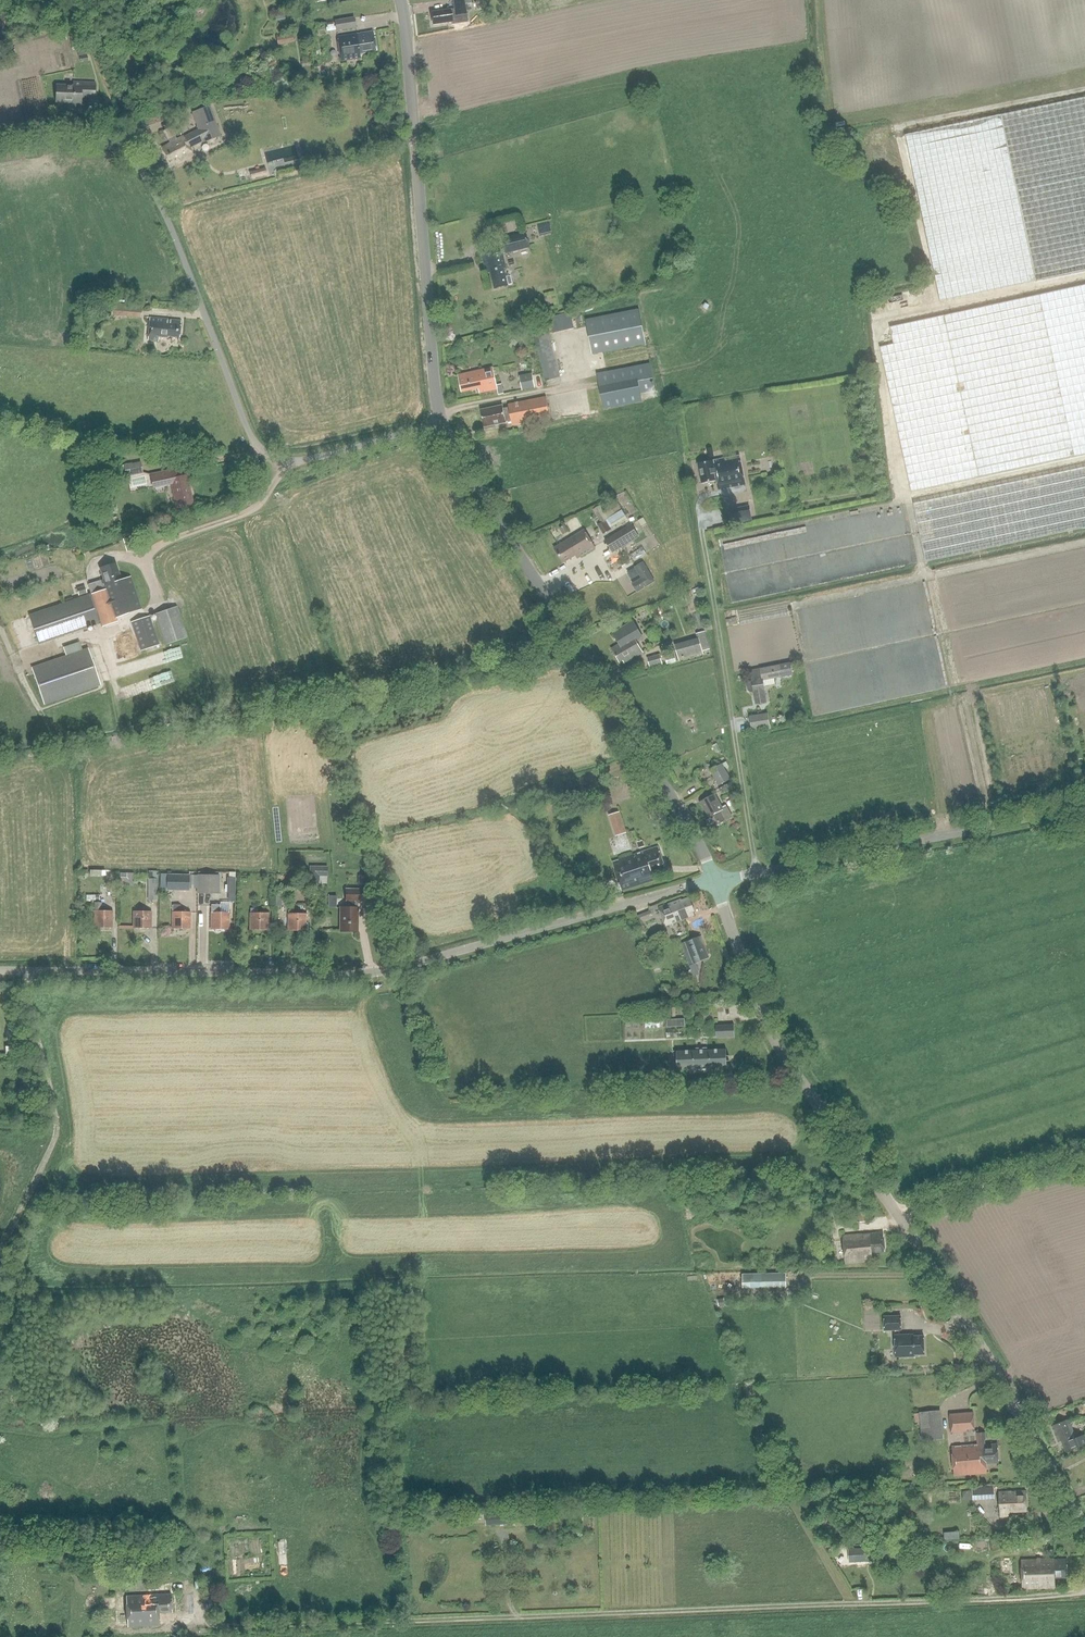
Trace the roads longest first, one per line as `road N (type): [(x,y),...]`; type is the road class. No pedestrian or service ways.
road 1 (track): [(1084,1594),(212,1628)]
road 2 (unclassified): [(1084,1525),(896,1211),(790,1067),(763,1015),(717,883)]
road 3 (unclassified): [(717,883),(368,974),(0,971)]
road 4 (unclassified): [(440,425),(304,460),(270,455),(248,430),(167,220),(133,162),(114,144),(78,131),(0,135)]
road 5 (unclassified): [(717,883),(688,822),(440,425)]
road 6 (unclassified): [(440,425),(399,0)]
road 7 (unclassified): [(717,883),(1084,805)]
road 8 (track): [(579,650),(215,724)]
road 9 (track): [(896,1211),(1084,1154)]
road 10 (track): [(280,459),(262,504),(138,558)]
road 11 (track): [(935,1272),(817,1275),(794,1286)]

